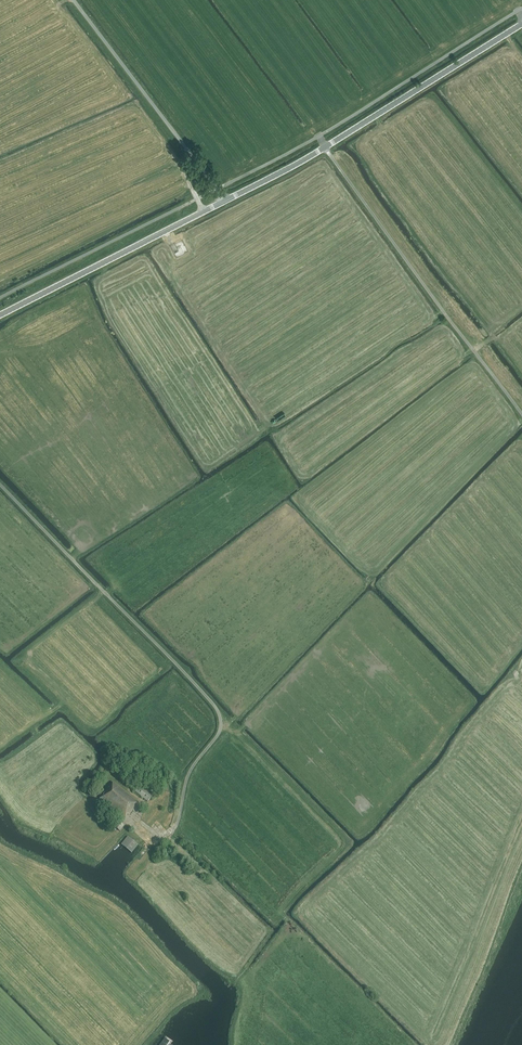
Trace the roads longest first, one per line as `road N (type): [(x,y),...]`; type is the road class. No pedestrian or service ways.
road 1 (unclassified): [(174,832),(191,768),(219,729),(210,699),(0,485)]
road 2 (unclassified): [(521,417),(325,146)]
road 3 (secondary): [(0,315),(225,200)]
road 4 (unclassified): [(225,200),(72,0)]
road 5 (secondary): [(325,146),(521,23)]

